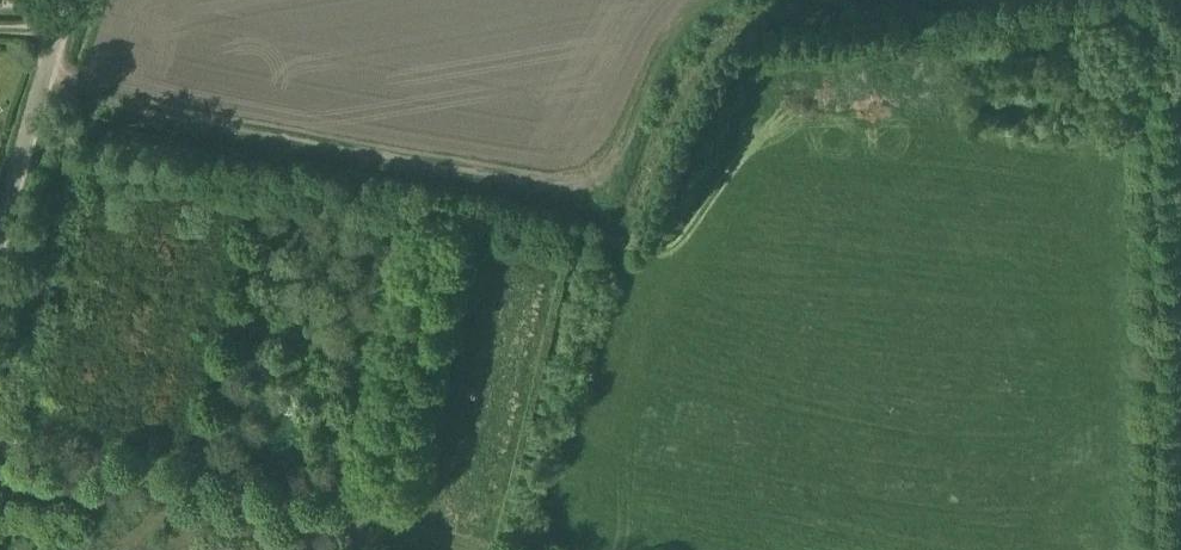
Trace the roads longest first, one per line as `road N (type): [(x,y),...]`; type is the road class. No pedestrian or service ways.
road 1 (unclassified): [(0,223),(63,0)]

